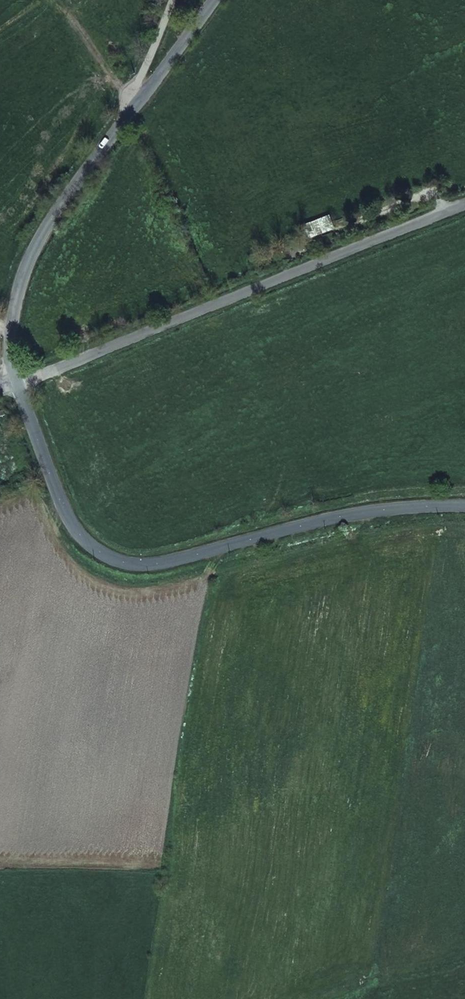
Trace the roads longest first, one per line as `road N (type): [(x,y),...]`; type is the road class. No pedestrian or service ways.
road 1 (secondary): [(464,506),(366,512),(148,564),(114,559),(86,542),(68,516),(19,387)]
road 2 (unclassified): [(19,387),(464,205)]
road 3 (secondary): [(212,0),(75,181),(16,278),(3,338),(19,387)]

